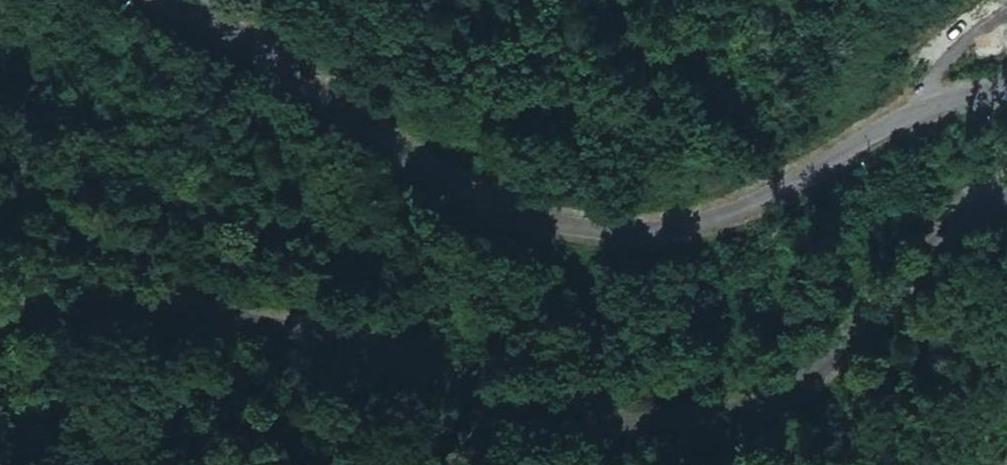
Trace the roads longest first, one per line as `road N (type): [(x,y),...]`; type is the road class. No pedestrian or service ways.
road 1 (tertiary): [(1006,198),(882,297),(800,386),(728,430),(655,444),(523,425),(396,385),(268,329),(157,314),(0,326)]
road 2 (tertiary): [(170,0),(270,64),(382,165),(457,201),(577,232),(678,233),(721,225),(913,114),(1006,91)]

